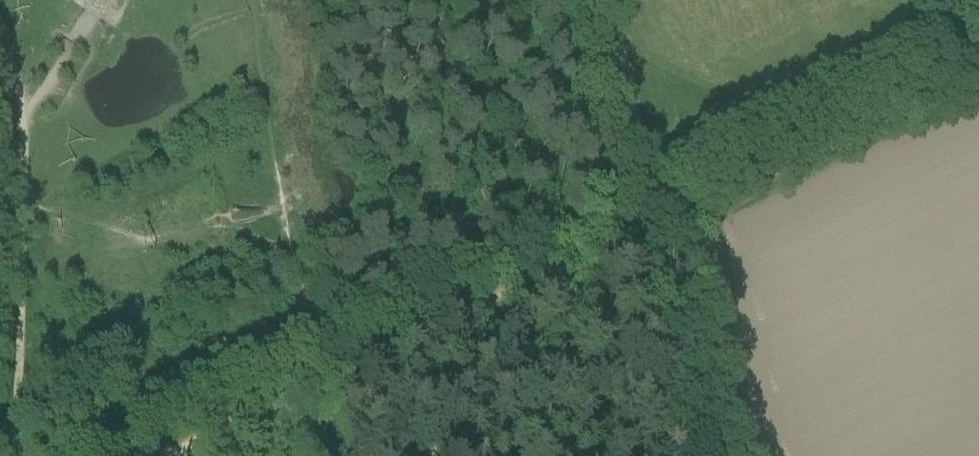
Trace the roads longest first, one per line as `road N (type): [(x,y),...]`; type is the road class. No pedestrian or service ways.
road 1 (track): [(0,9),(15,47),(27,181),(26,455)]
road 2 (unclassified): [(978,69),(702,204)]
road 3 (track): [(512,295),(433,0)]
road 4 (track): [(392,352),(660,226)]
road 5 (track): [(180,455),(351,381),(392,352)]

